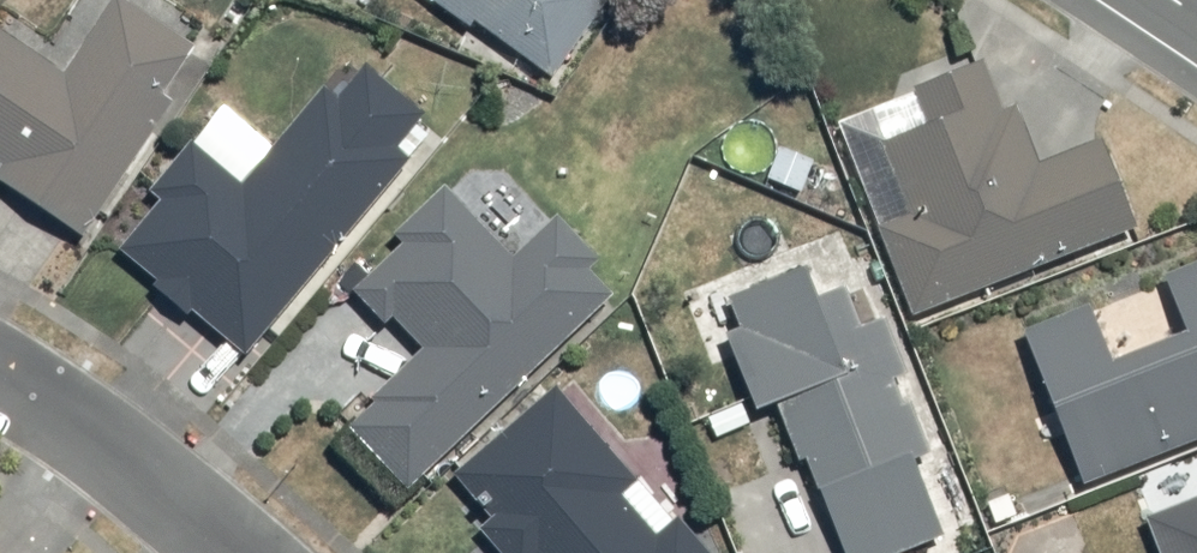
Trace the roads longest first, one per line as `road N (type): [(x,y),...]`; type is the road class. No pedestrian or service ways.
road 1 (residential): [(0,383),(227,552)]

